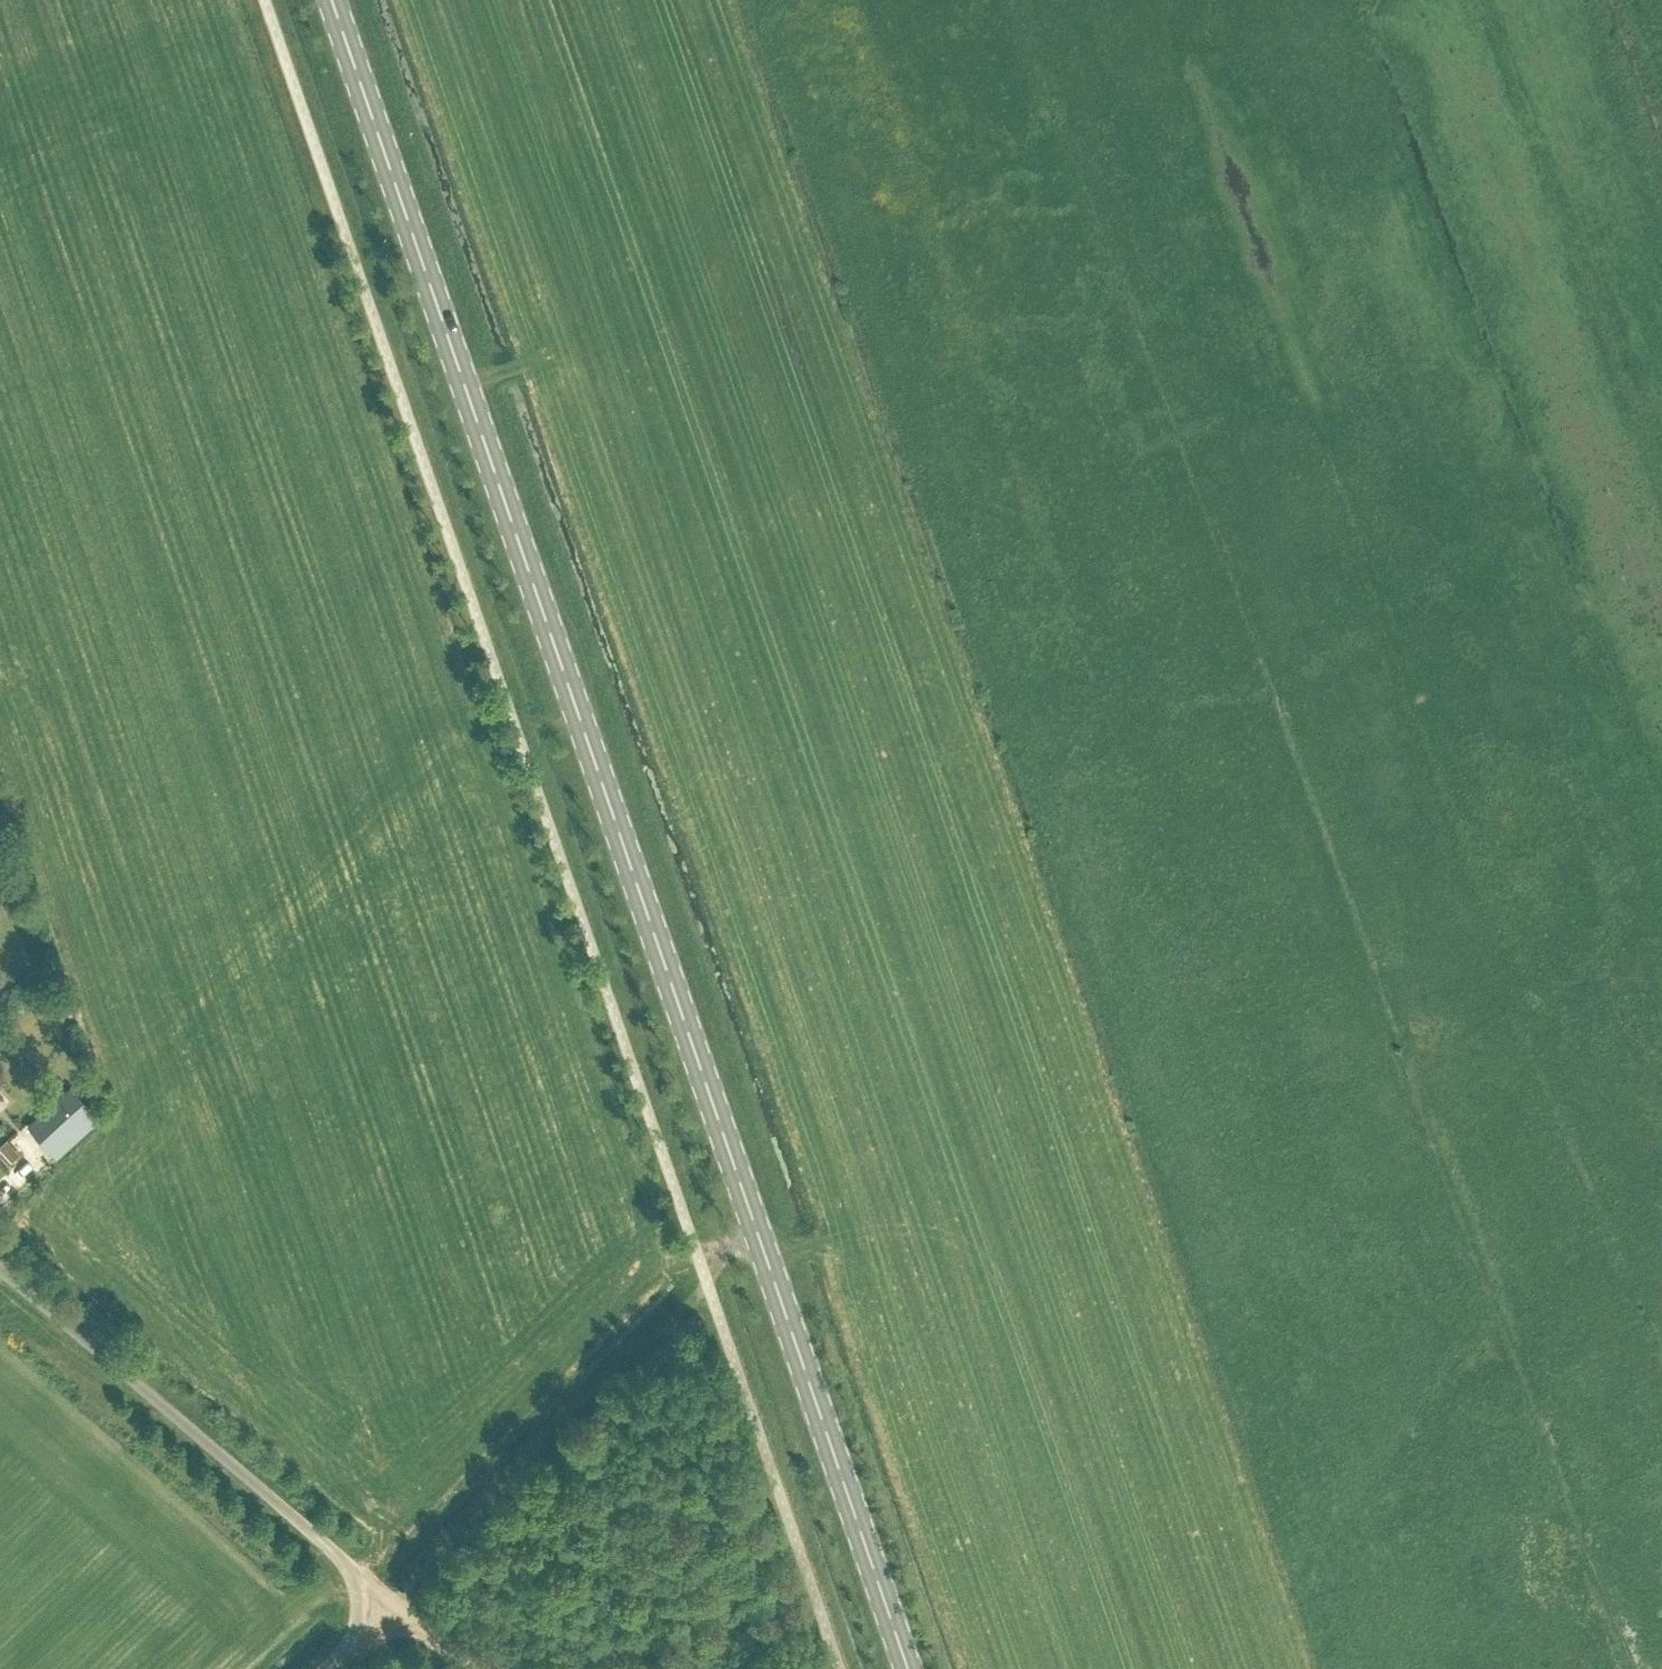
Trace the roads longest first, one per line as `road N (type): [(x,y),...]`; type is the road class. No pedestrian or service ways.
road 1 (primary): [(907,1668),(332,0)]
road 2 (unclassified): [(321,1668),(360,1617),(358,1583),(344,1560),(0,1269)]
road 3 (track): [(468,1668),(409,1619),(362,1607)]

